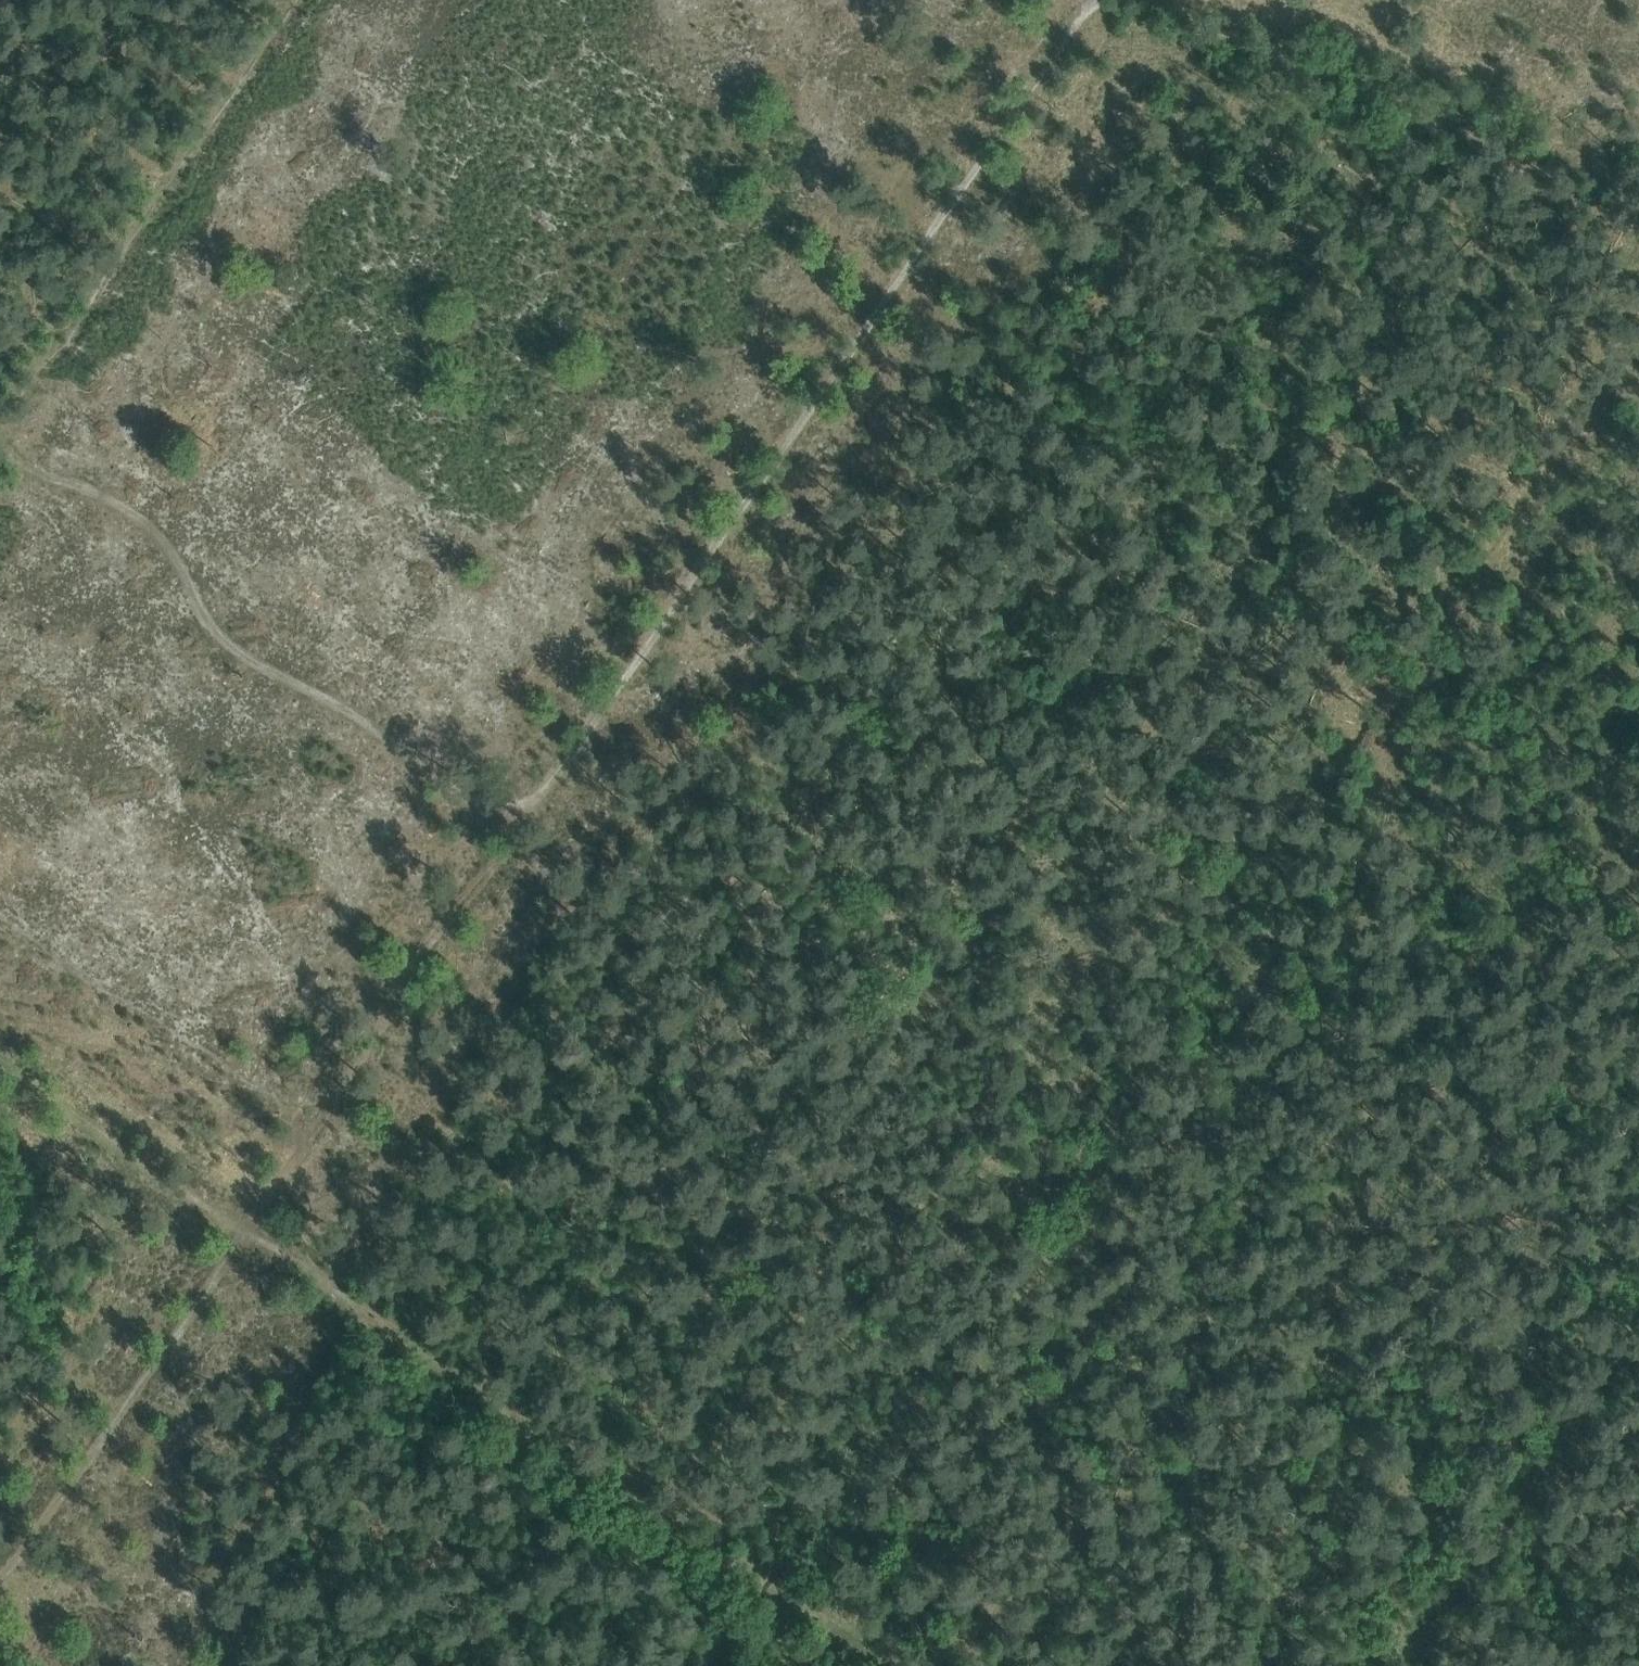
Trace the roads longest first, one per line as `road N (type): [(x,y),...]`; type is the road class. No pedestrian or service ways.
road 1 (track): [(886,1665),(0,1057)]
road 2 (track): [(1638,1330),(1410,1665)]

